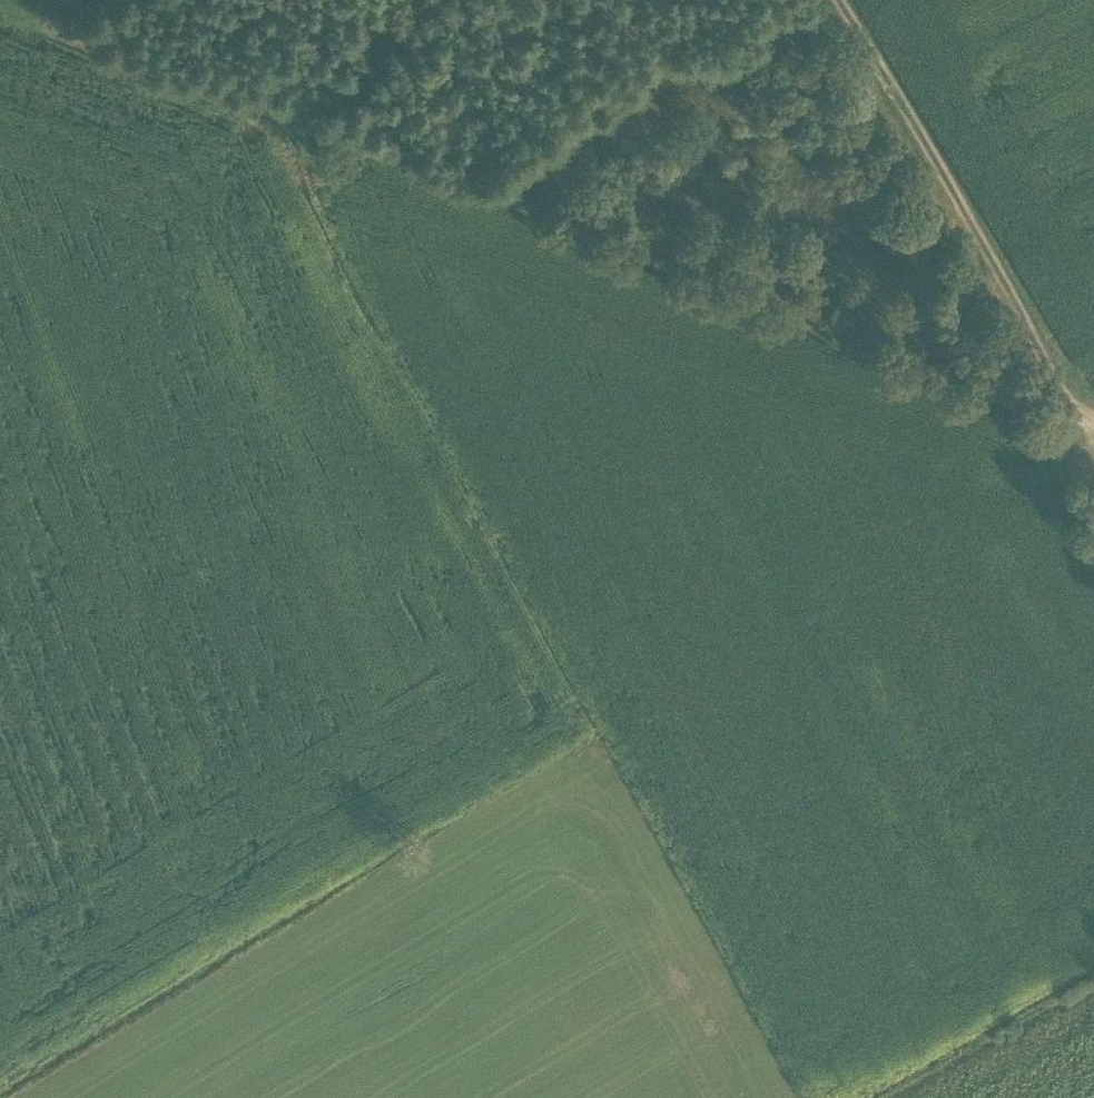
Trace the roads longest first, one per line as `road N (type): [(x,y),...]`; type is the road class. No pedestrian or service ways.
road 1 (track): [(815,0),(1093,495)]

